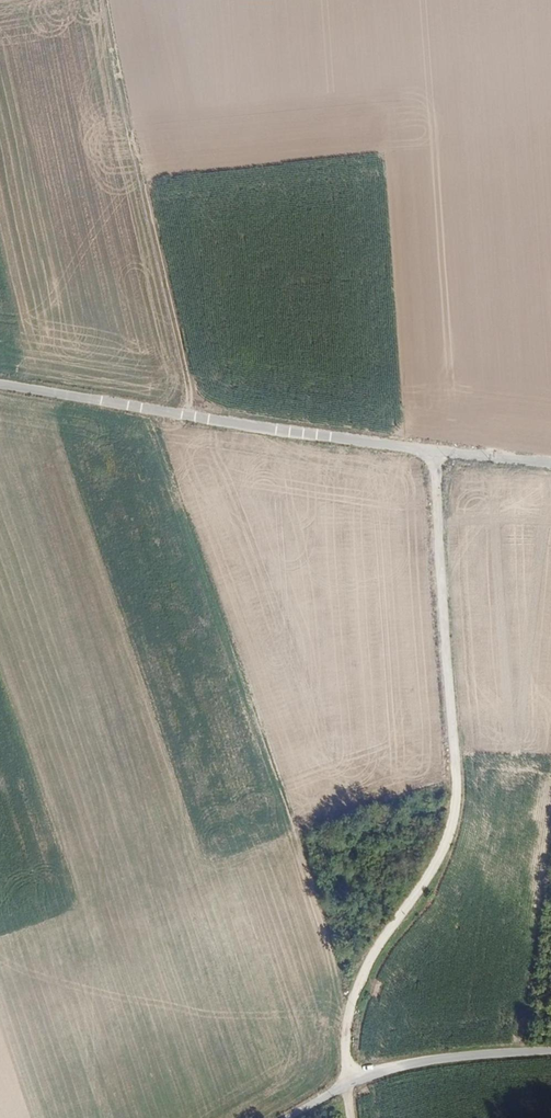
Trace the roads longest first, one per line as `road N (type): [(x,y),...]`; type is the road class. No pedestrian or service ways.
road 1 (track): [(434,451),(455,820),(438,865),(362,973),(345,1055),(353,1117)]
road 2 (unclassified): [(0,382),(366,442),(550,463)]
road 3 (track): [(105,0),(194,414)]
road 4 (unclassified): [(292,1117),(370,1075),(550,1050)]

